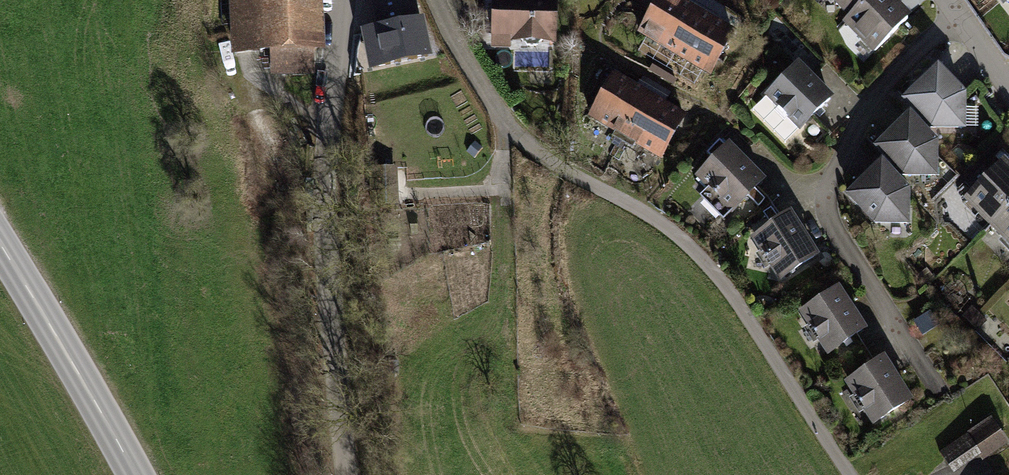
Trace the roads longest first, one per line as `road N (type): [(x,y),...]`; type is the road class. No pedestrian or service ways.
road 1 (unclassified): [(353,474),(334,103)]
road 2 (tertiary): [(137,474),(0,242)]
road 3 (residential): [(960,14),(873,108),(826,207)]
road 4 (residential): [(826,207),(941,393)]
road 5 (residential): [(826,207),(791,194),(728,136)]

